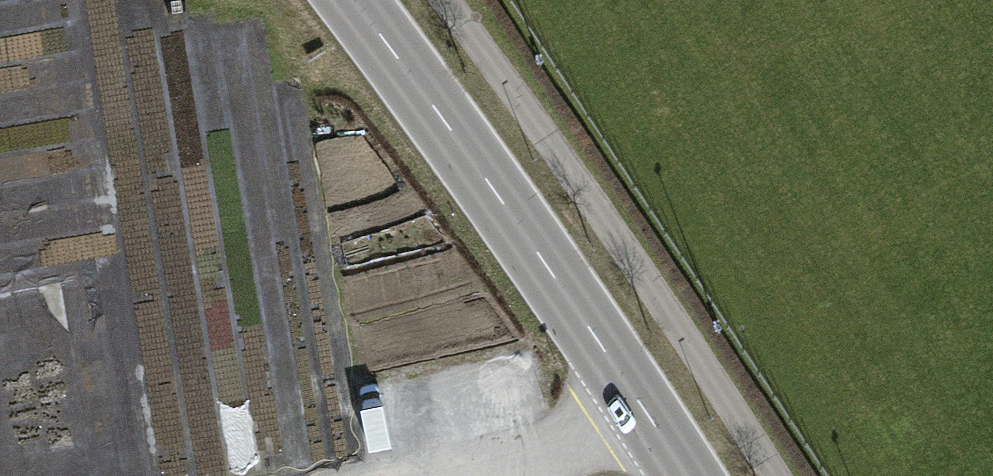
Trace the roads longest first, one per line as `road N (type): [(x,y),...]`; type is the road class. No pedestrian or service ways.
road 1 (secondary): [(685,475),(353,0)]
road 2 (track): [(385,475),(554,453),(642,409)]

